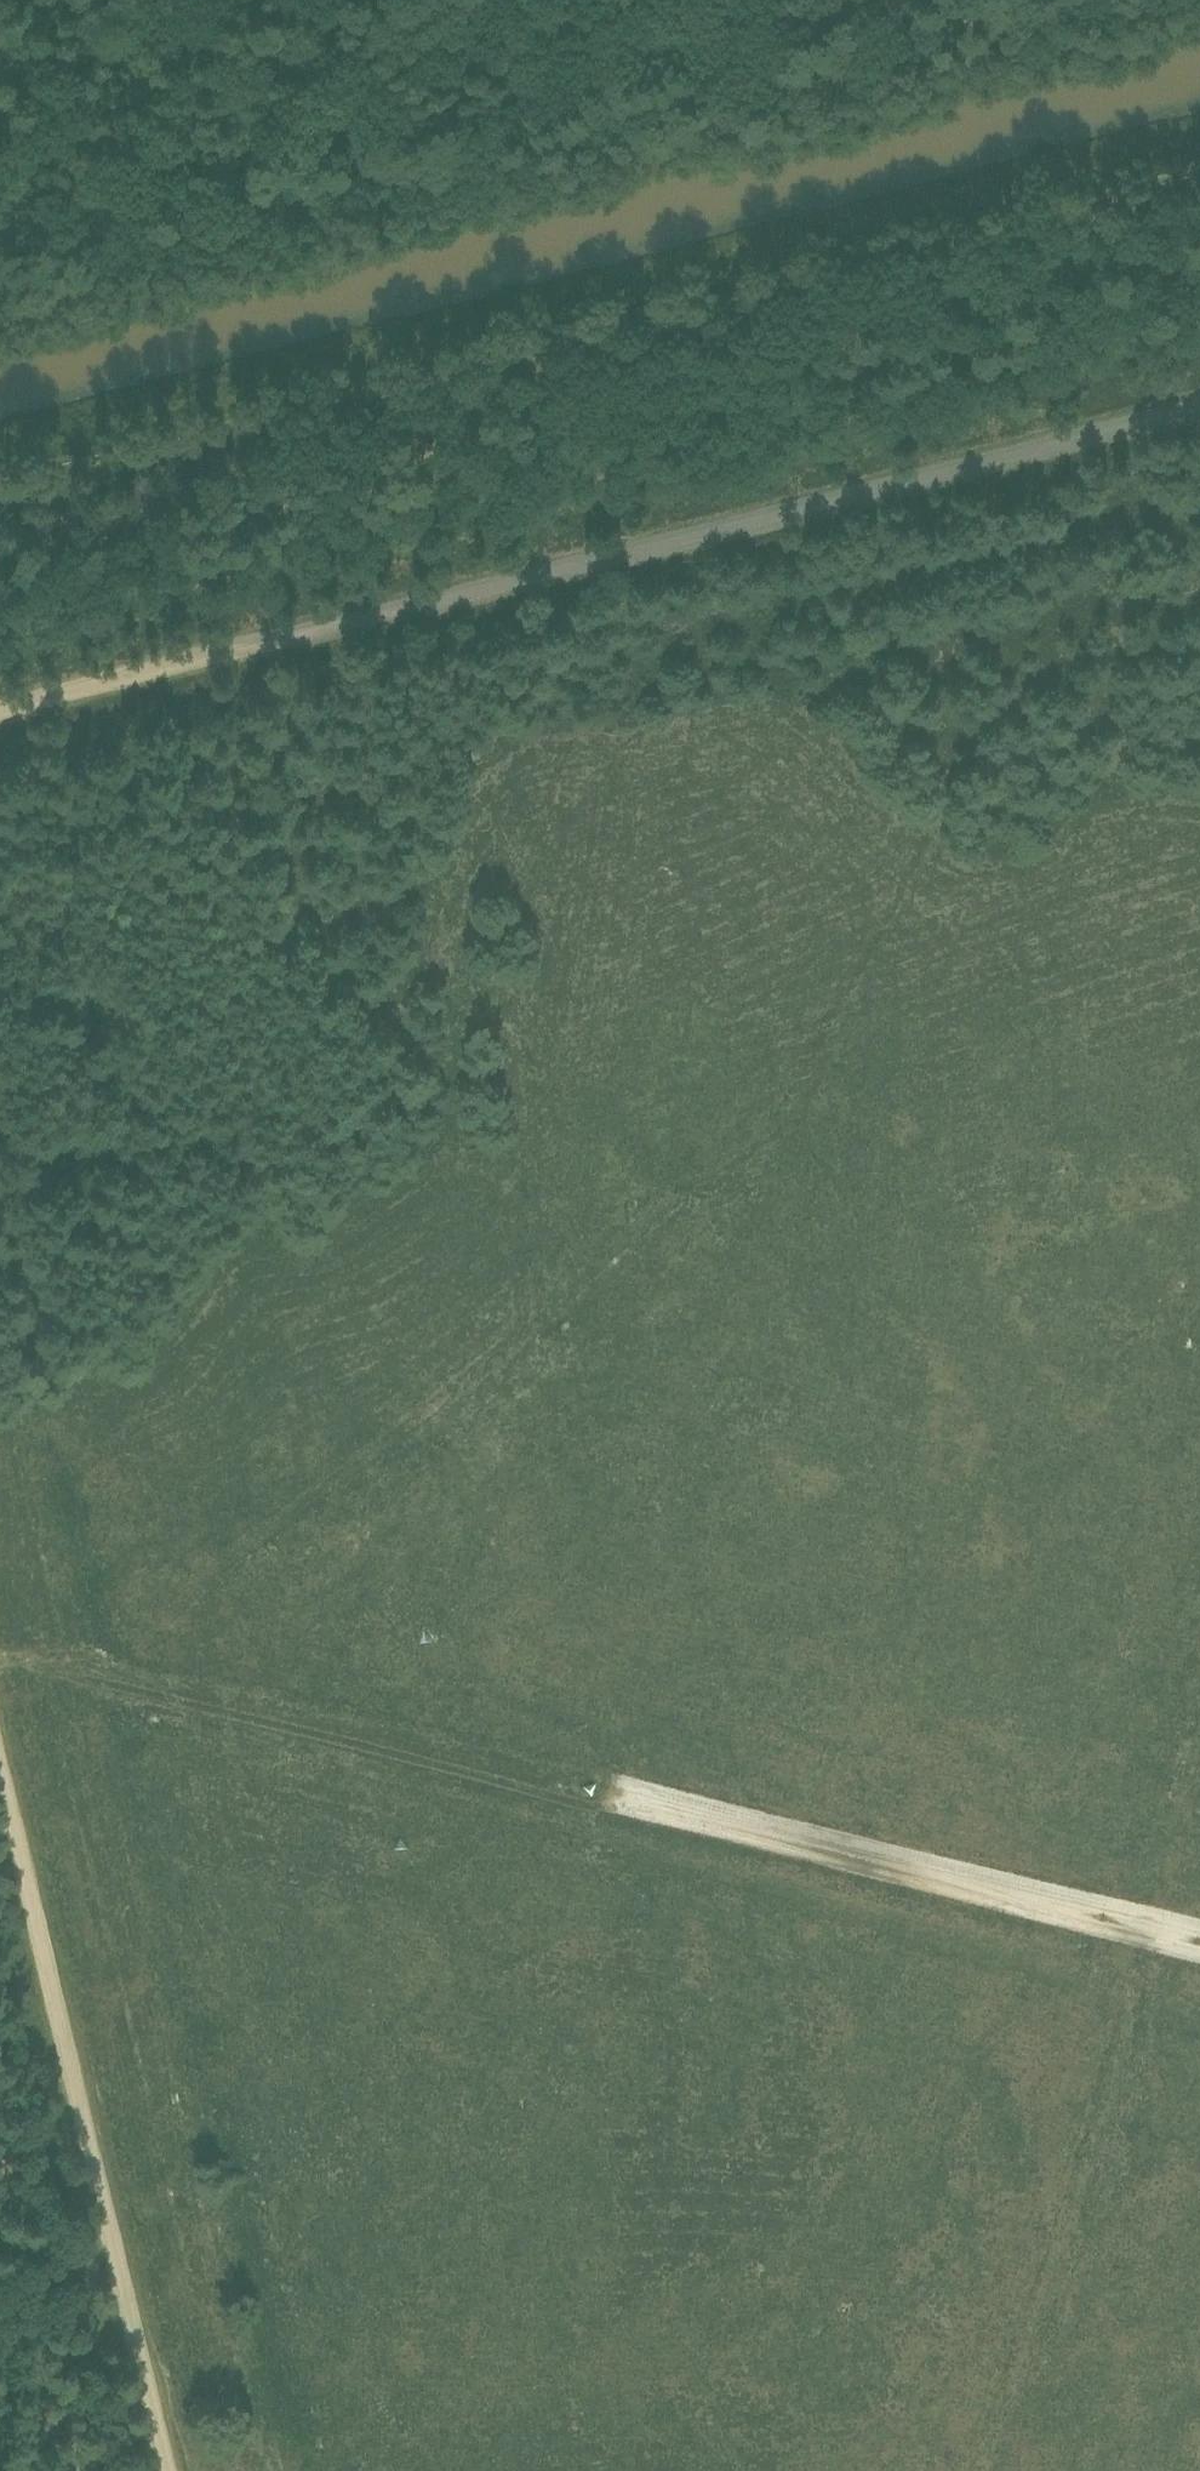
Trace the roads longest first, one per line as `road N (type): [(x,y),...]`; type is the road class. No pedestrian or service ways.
road 1 (track): [(1199,393),(0,689)]
road 2 (track): [(0,1727),(177,2470)]

